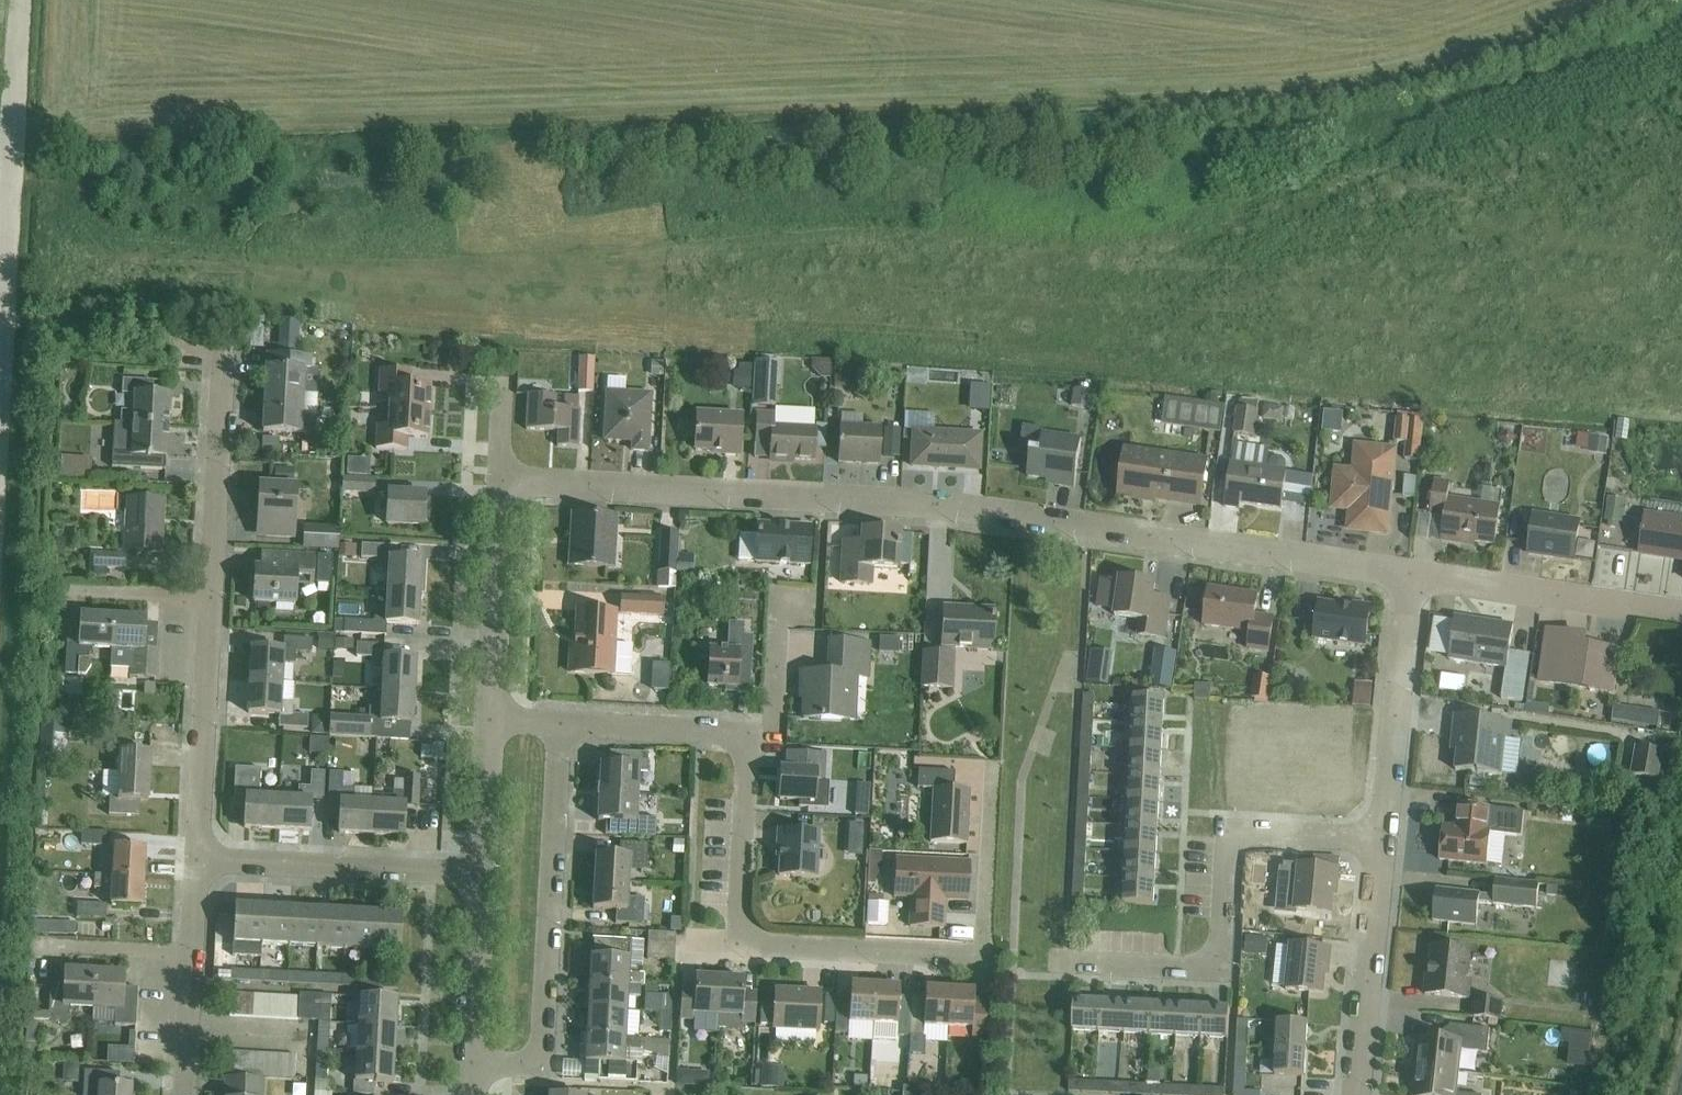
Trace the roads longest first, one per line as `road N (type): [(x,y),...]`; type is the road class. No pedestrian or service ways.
road 1 (residential): [(1409,577),(856,499),(495,481)]
road 2 (residential): [(1067,960),(1218,968),(1226,832),(1379,840)]
road 3 (residential): [(732,941),(979,954),(990,767)]
road 4 (residential): [(558,715),(538,1062),(468,1058)]
road 5 (unclassified): [(0,374),(20,0)]
road 6 (residential): [(476,863),(193,847)]
road 7 (residential): [(1681,613),(1409,577)]
road 8 (residential): [(207,598),(219,329)]
road 9 (residential): [(1379,840),(1409,577)]
road 10 (residential): [(1356,1094),(1379,840)]
road 11 (residential): [(193,847),(207,598)]
road 12 (residential): [(484,710),(495,481)]
road 13 (residential): [(742,723),(732,941)]
road 14 (residential): [(468,1058),(476,863)]
road 15 (residential): [(558,715),(742,723)]
road 16 (residential): [(742,723),(768,725),(776,594)]
road 17 (residential): [(476,863),(484,710)]
road 18 (residential): [(179,1094),(185,951)]
road 19 (residential): [(207,598),(72,592)]
road 20 (residential): [(185,951),(51,945)]

